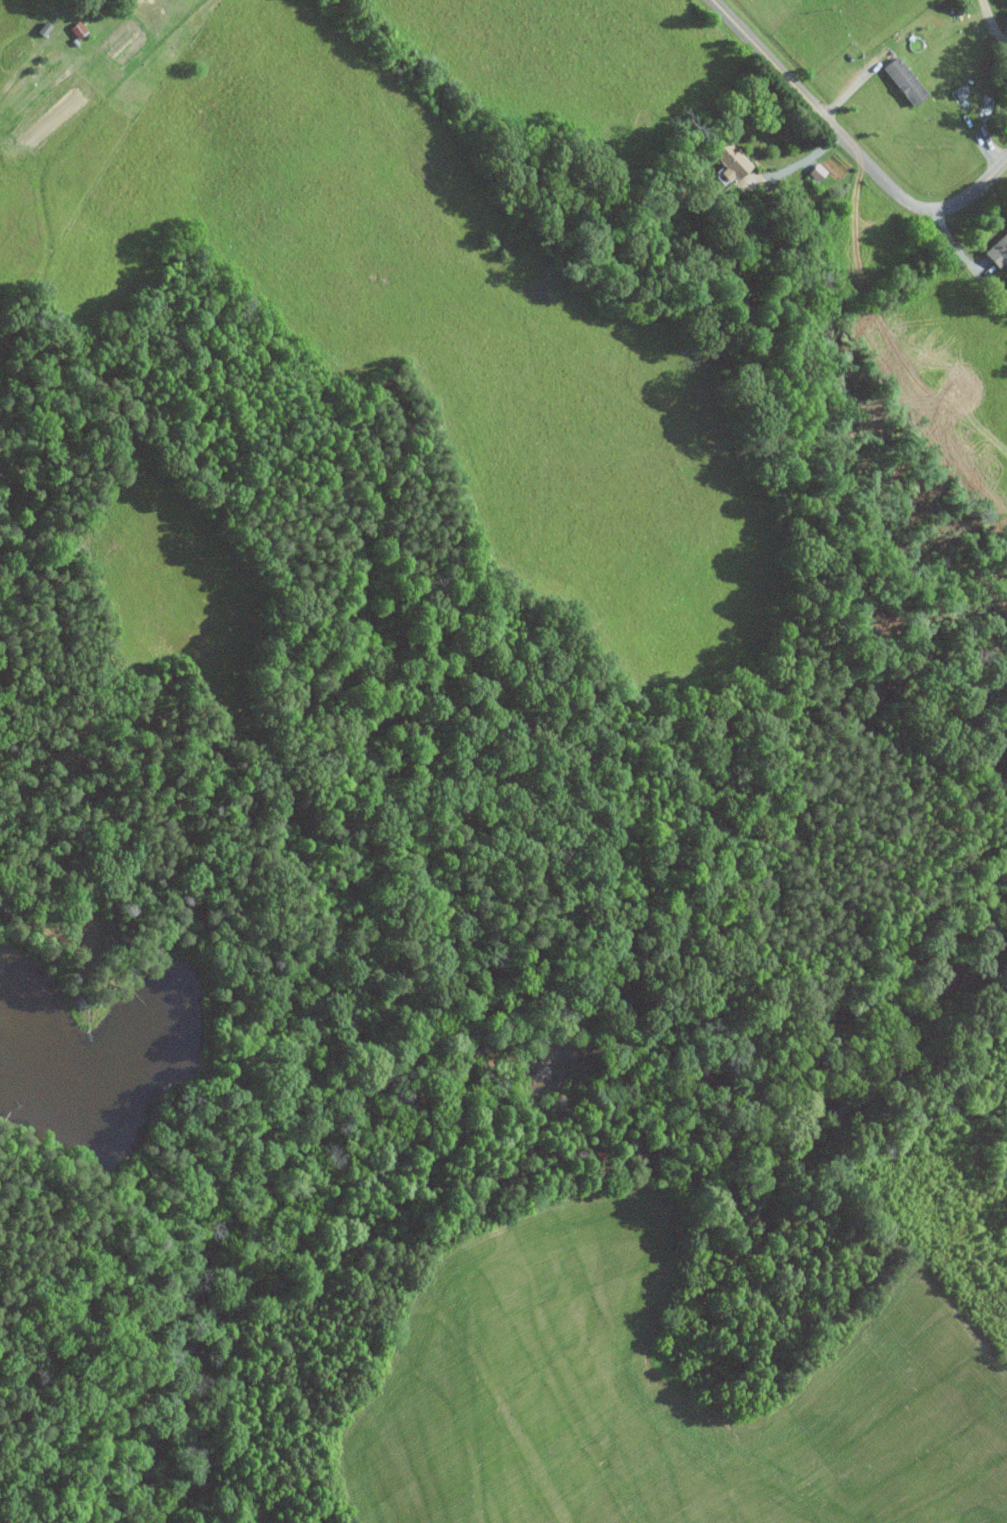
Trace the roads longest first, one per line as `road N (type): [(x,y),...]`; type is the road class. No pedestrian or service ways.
road 1 (residential): [(712,0),(916,207),(955,208),(1006,166)]

